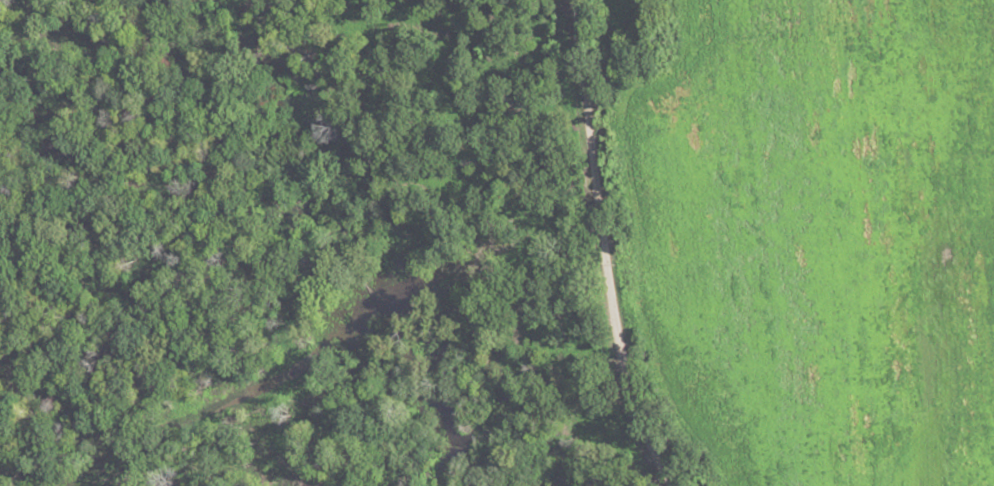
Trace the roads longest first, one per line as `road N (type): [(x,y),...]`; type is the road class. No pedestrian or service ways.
road 1 (residential): [(608,485),(611,327),(579,0)]

